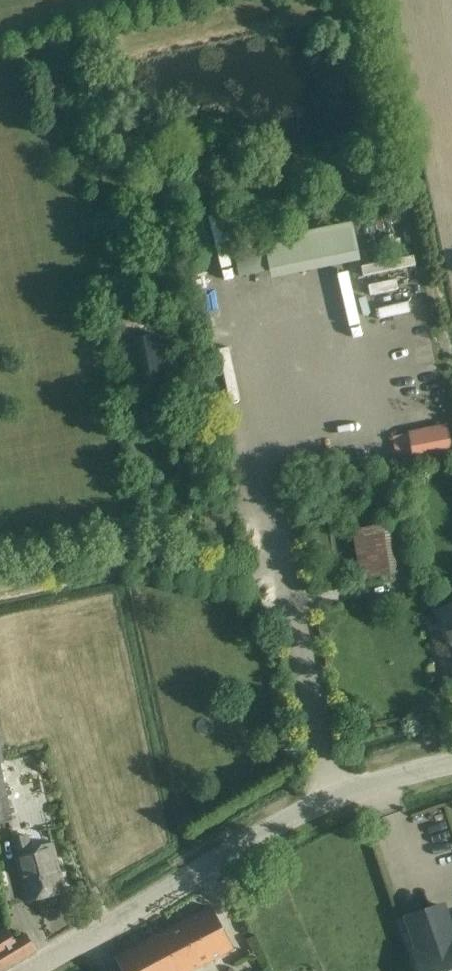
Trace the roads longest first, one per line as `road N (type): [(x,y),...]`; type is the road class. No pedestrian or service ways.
road 1 (tertiary): [(21,970),(304,803),(358,781),(451,762)]

